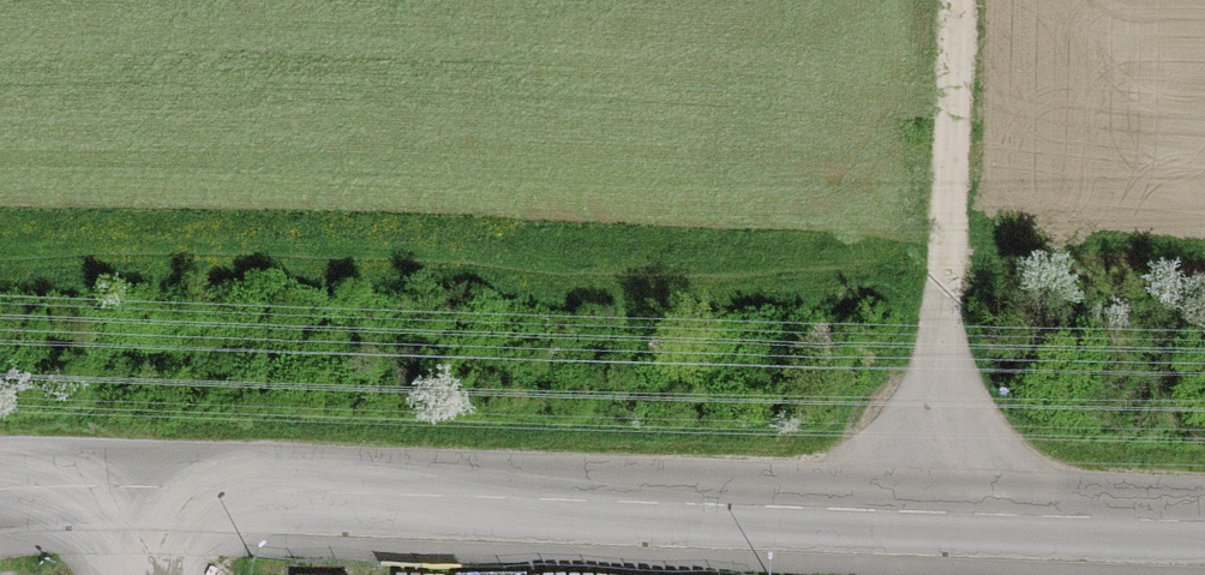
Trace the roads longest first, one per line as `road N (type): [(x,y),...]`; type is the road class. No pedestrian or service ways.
road 1 (unclassified): [(210,485),(1204,518)]
road 2 (track): [(938,509),(957,0)]
road 3 (residential): [(210,485),(0,489)]

